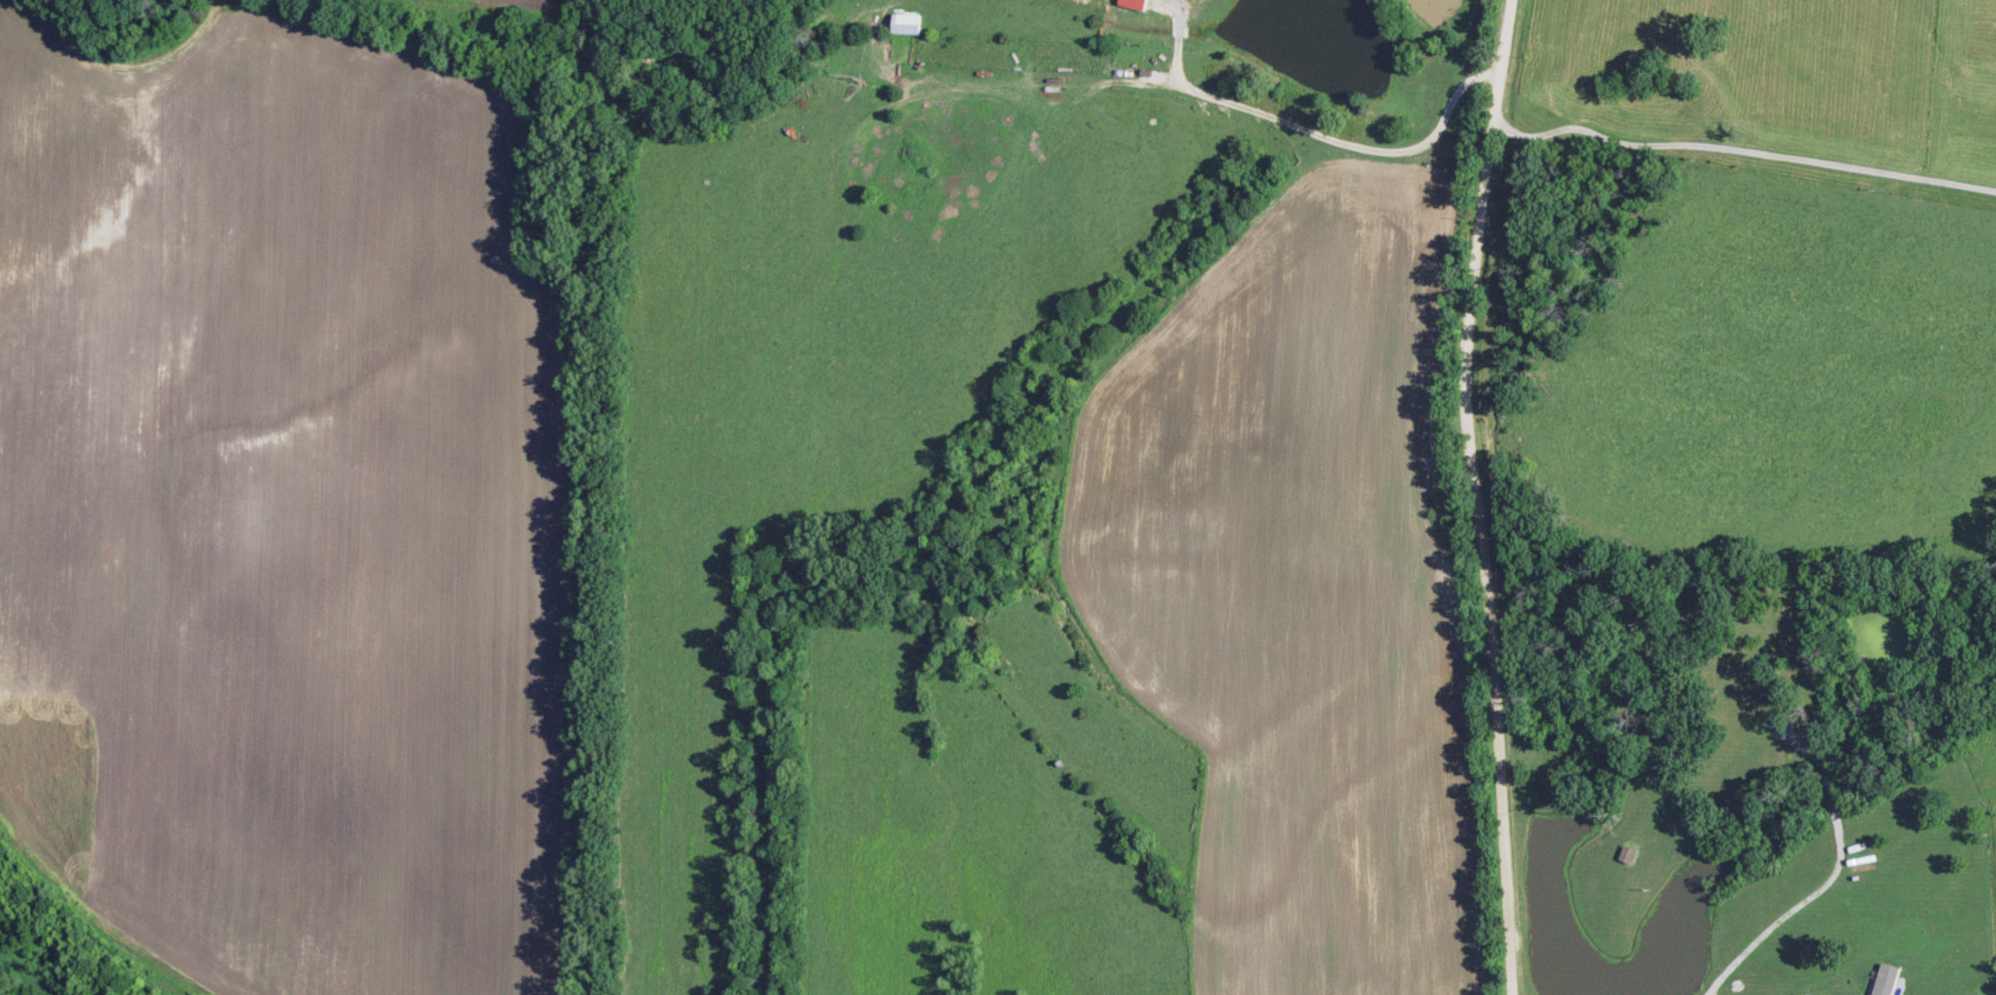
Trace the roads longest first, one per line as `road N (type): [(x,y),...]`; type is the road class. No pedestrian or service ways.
road 1 (residential): [(1517,994),(1506,745),(1466,396),(1518,0)]
road 2 (residential): [(1995,193),(1580,126),(1532,141),(1497,132)]

